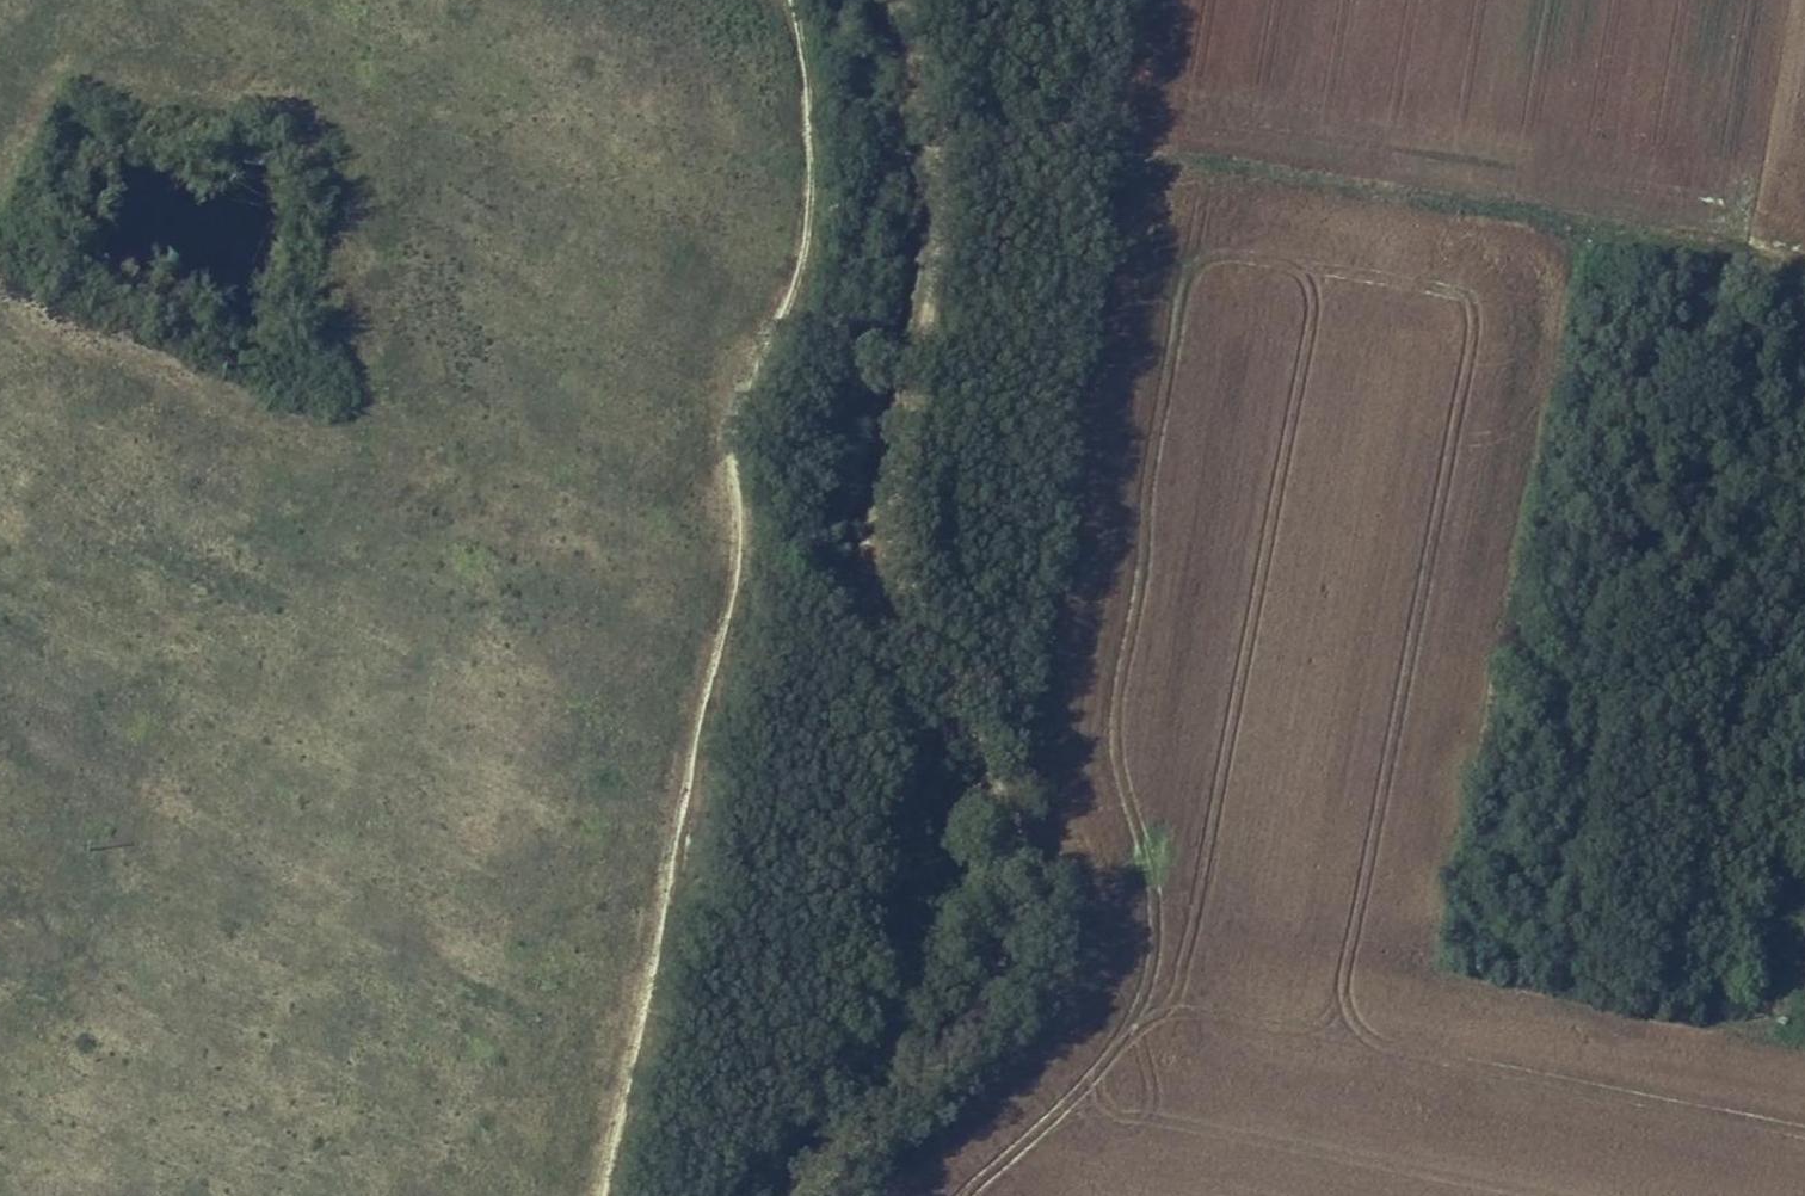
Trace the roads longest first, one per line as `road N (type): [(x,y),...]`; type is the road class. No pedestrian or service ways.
road 1 (track): [(777,1195),(1011,948),(1024,895),(1009,824),(907,613),(892,517),(914,254),(879,0)]

